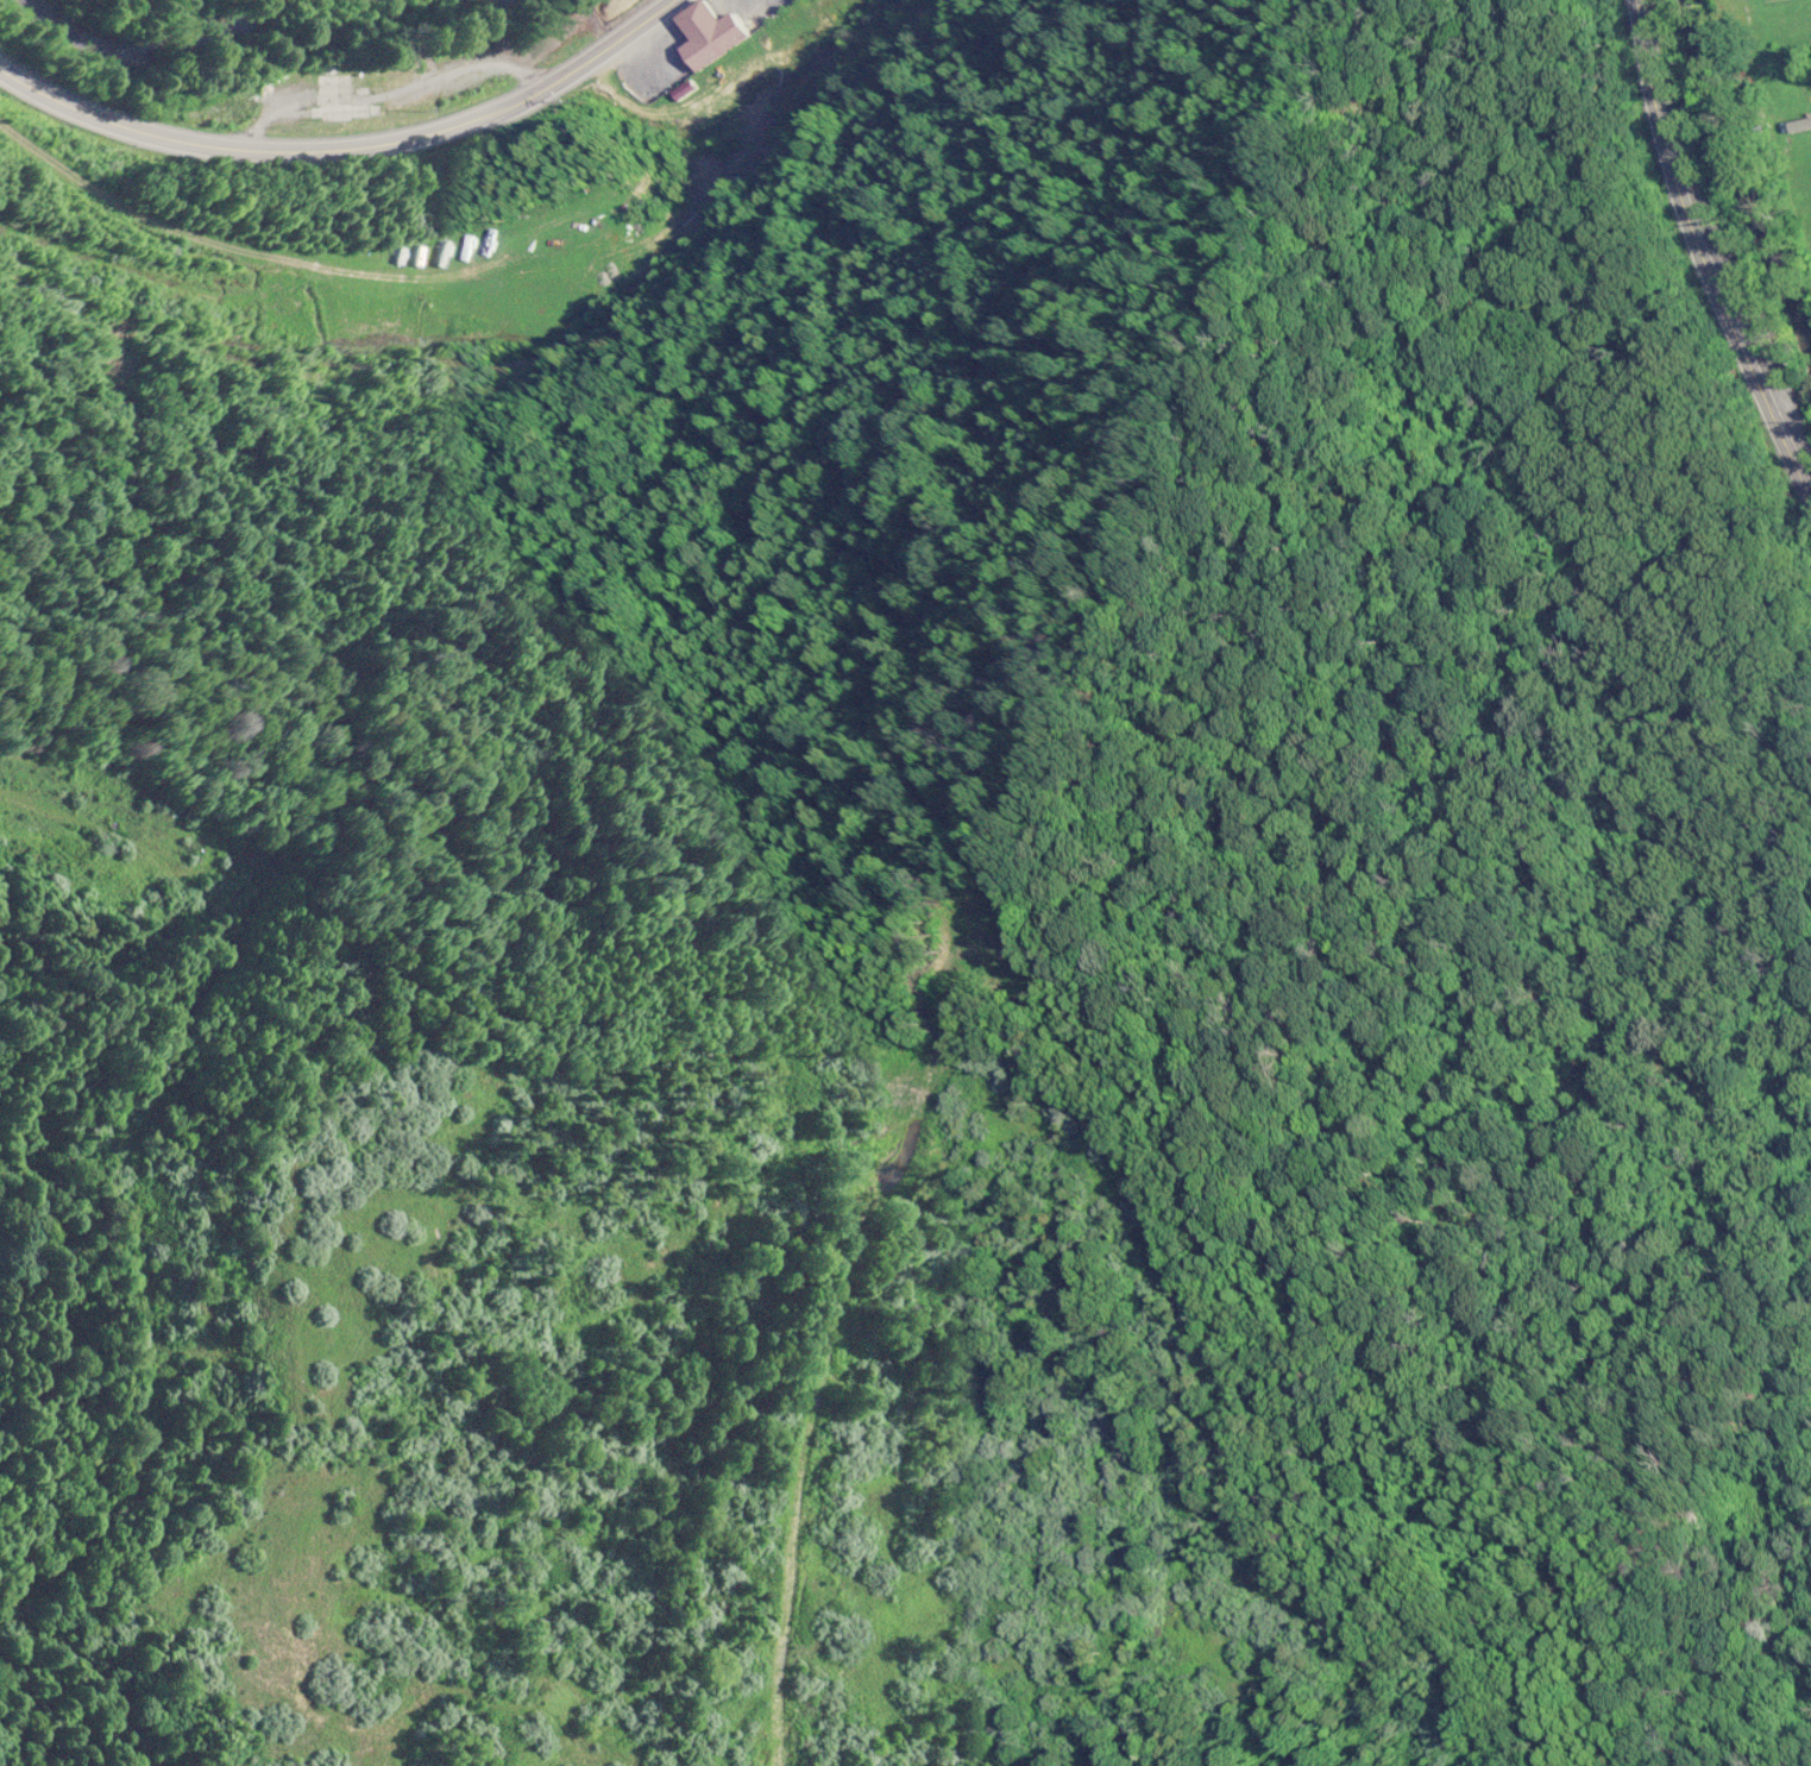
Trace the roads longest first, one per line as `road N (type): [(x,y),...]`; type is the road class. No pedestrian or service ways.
road 1 (primary): [(0,66),(106,119),(172,139),(246,149),(367,146),(474,120),(534,93),(673,0)]
road 2 (primary): [(1642,0),(1678,183),(1722,297),(1810,480)]

